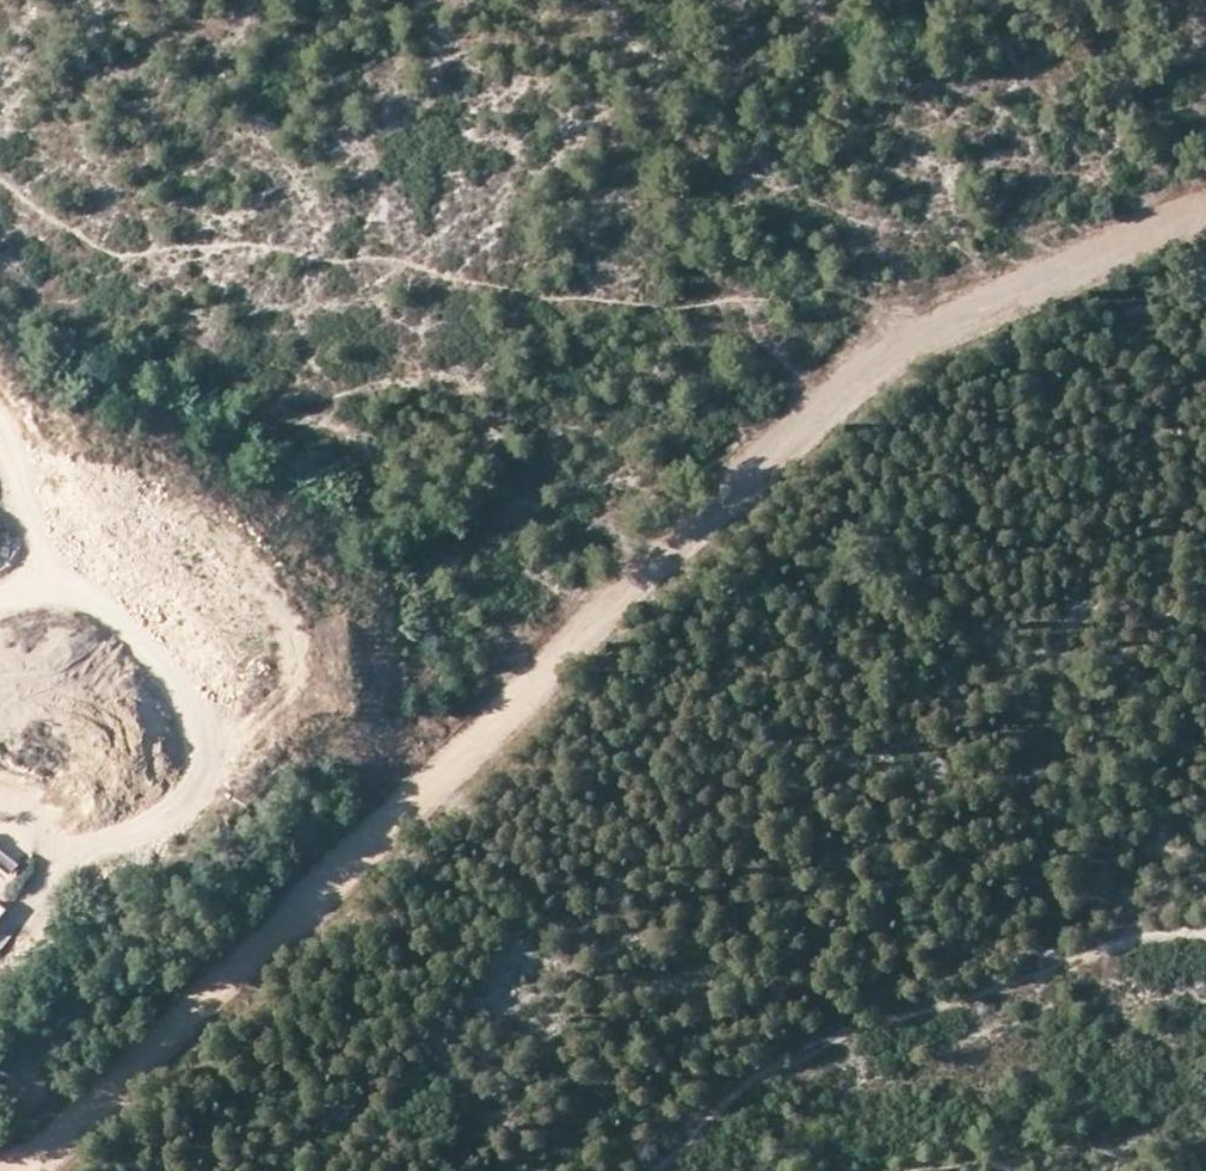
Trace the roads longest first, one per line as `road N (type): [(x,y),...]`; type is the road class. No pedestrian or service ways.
road 1 (track): [(1205,218),(997,296),(849,384),(146,1055),(3,1170)]
road 2 (track): [(664,1170),(743,1083),(840,1037),(1205,931)]

